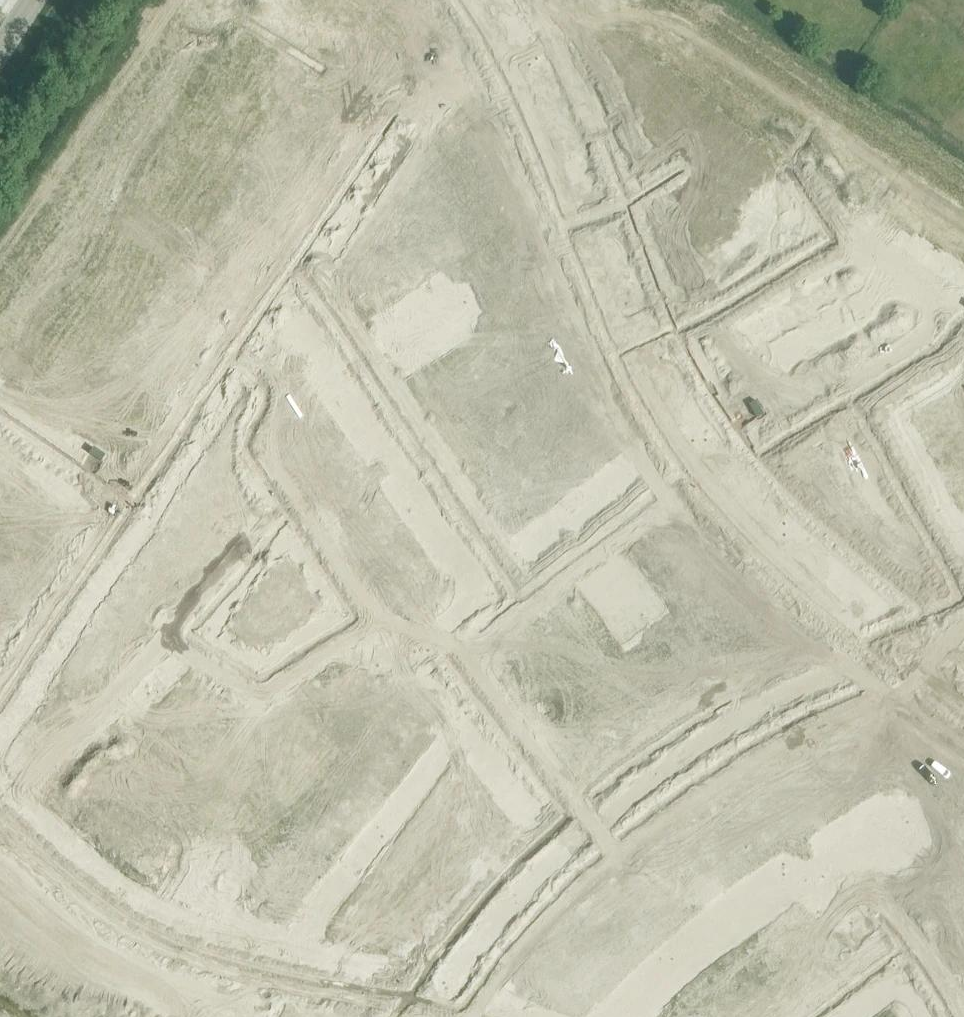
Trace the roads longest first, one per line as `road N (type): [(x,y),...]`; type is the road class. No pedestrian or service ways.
road 1 (residential): [(636,349),(855,233),(893,254),(937,299),(945,325),(928,349),(861,393),(858,431),(963,607)]
road 2 (residential): [(475,593),(419,645),(454,717),(274,958)]
road 3 (residential): [(915,1016),(887,968),(836,916),(775,876),(750,882),(694,923),(628,980),(600,1016)]
road 4 (residential): [(483,0),(547,128),(636,349)]
road 5 (residential): [(690,436),(787,547),(899,644),(963,688)]
road 6 (residential): [(475,593),(333,374),(277,304)]
road 7 (residential): [(0,805),(95,889),(134,911),(274,958)]
road 8 (residential): [(690,436),(475,593)]
road 9 (residential): [(277,304),(131,518)]
road 10 (residential): [(274,958),(428,989),(515,1016)]
road 11 (residential): [(131,518),(0,713)]
road 12 (residential): [(387,137),(277,304)]

